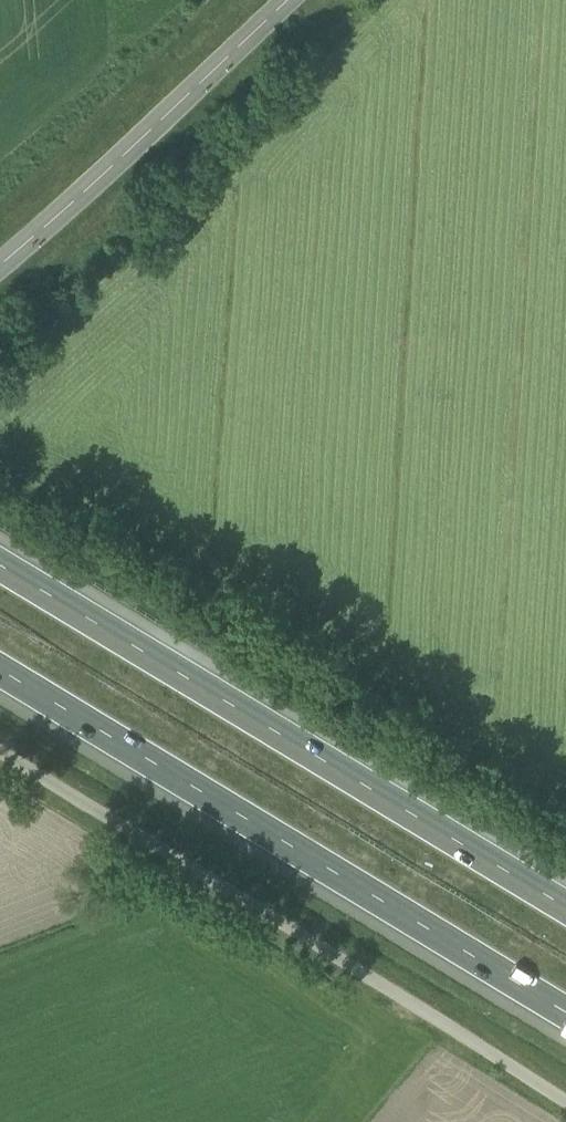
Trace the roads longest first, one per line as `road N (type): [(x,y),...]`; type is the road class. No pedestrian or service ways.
road 1 (unclassified): [(0,753),(565,1105)]
road 2 (motorway): [(565,903),(0,558)]
road 3 (motorway): [(0,672),(565,1014)]
road 4 (unclassified): [(0,263),(286,0)]

